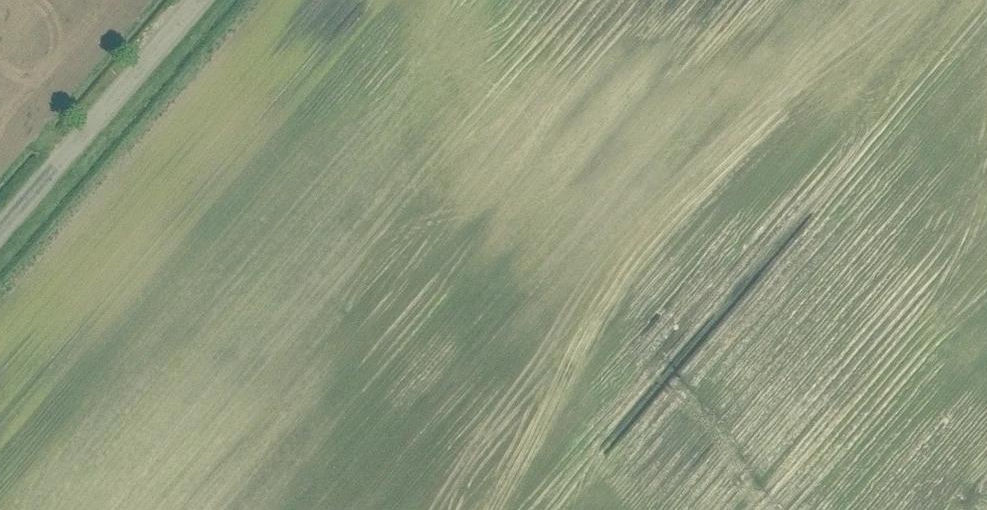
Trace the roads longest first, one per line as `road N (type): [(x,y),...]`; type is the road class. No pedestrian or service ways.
road 1 (tertiary): [(0,237),(203,0)]

